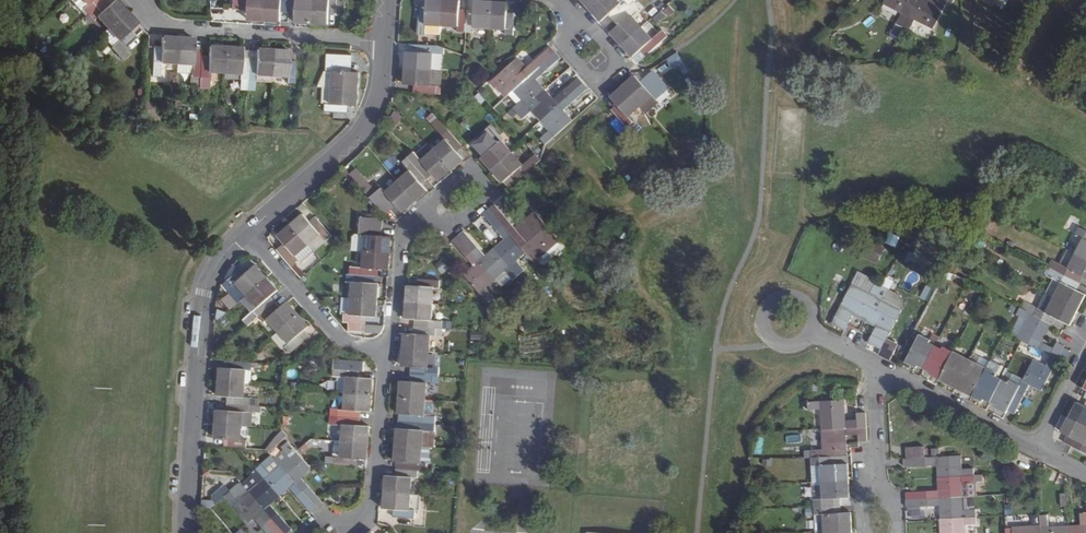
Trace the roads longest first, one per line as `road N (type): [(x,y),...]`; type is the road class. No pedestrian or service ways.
road 1 (residential): [(247,233),(223,254),(204,293),(187,532)]
road 2 (residential): [(140,0),(164,28),(384,41)]
road 3 (residential): [(384,41),(380,88),(357,133),(247,233)]
road 4 (residential): [(335,532),(373,500),(389,350)]
road 5 (residential): [(247,233),(337,336),(389,350)]
road 6 (residential): [(389,350),(402,239),(463,191)]
road 7 (residential): [(1035,450),(872,365)]
road 8 (residential): [(881,524),(872,365)]

